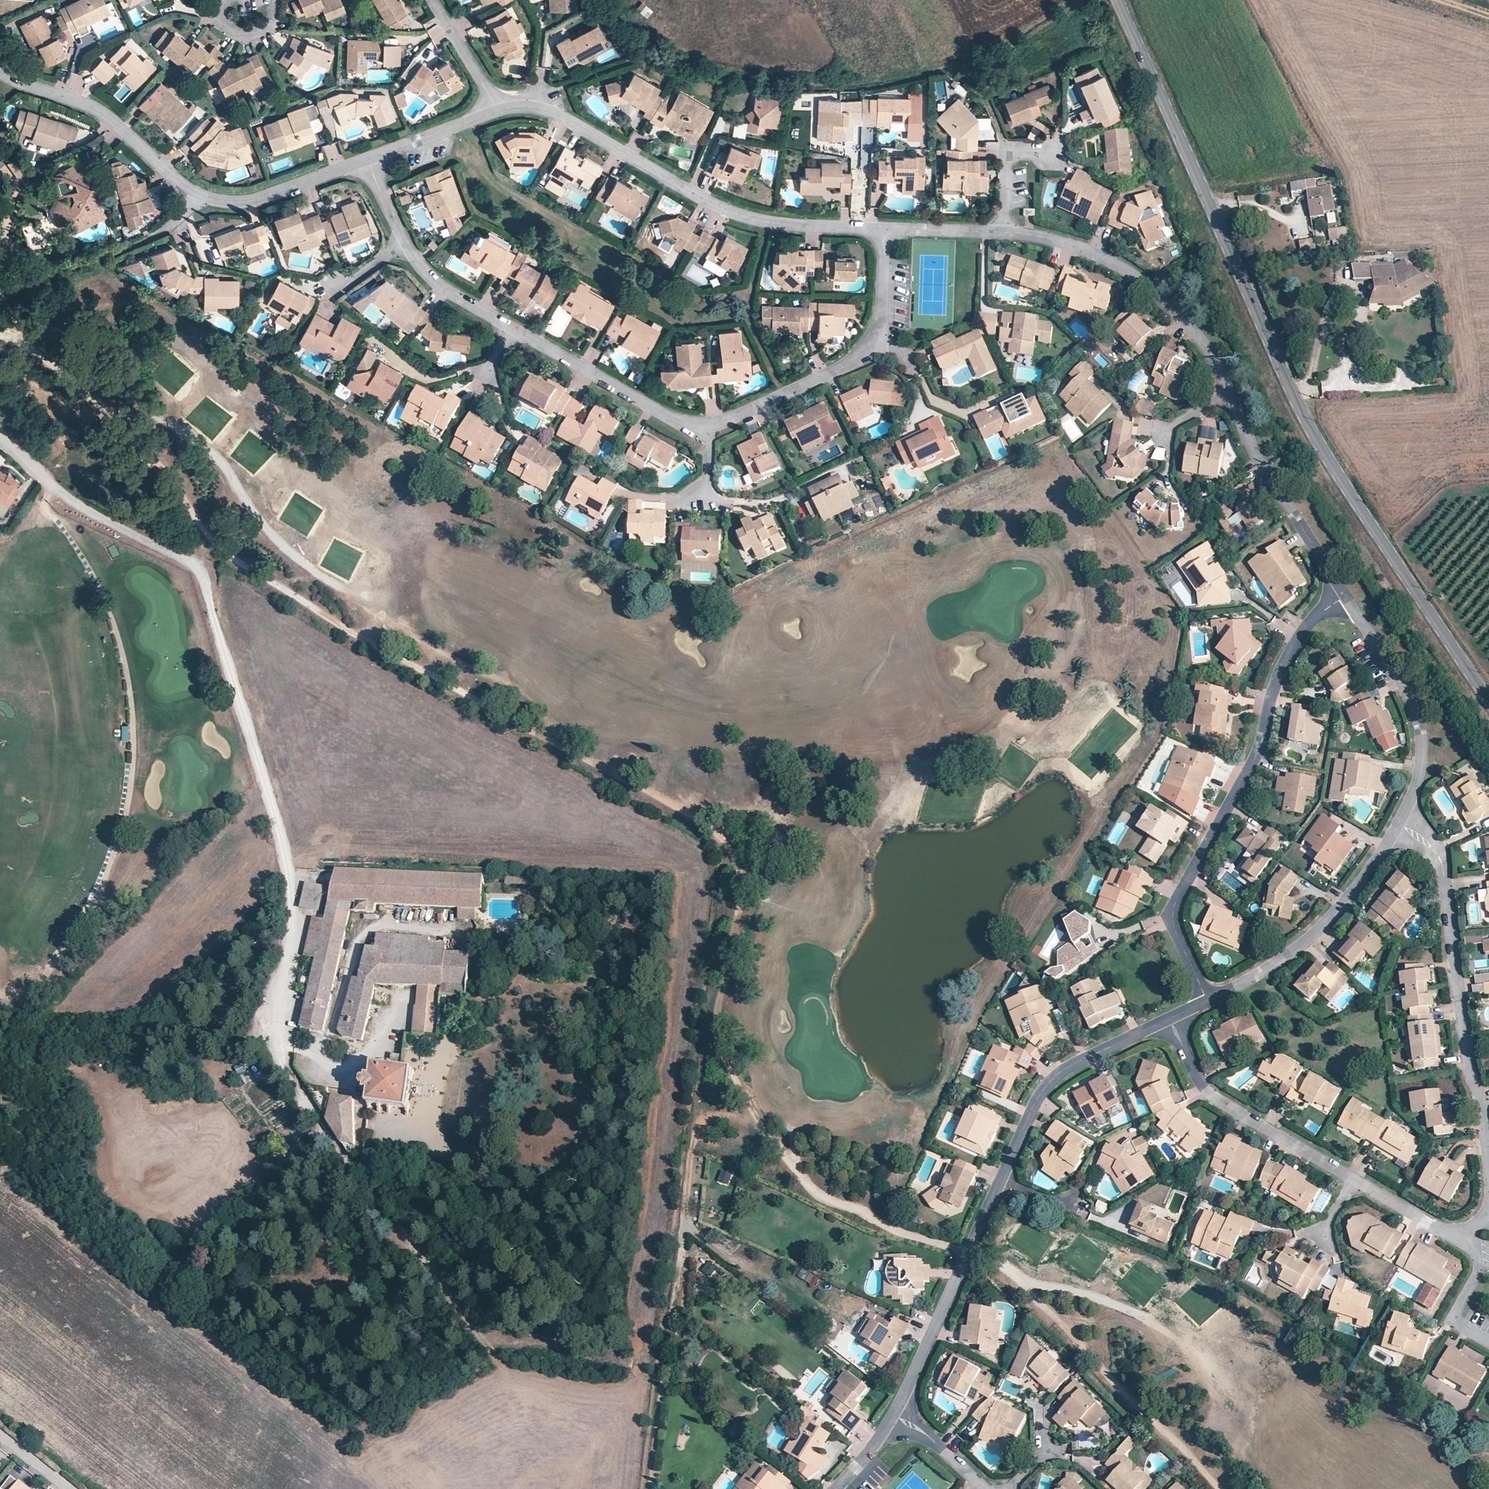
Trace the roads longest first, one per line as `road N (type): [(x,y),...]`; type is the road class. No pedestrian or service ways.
road 1 (track): [(969,1253),(890,1226),(872,1208),(824,1197),(778,1148),(732,1074),(714,1022),(736,865),(717,833),(223,551),(112,412),(24,346),(0,341)]
road 2 (track): [(623,1358),(484,1338),(465,1324),(331,1143),(276,1052),(292,923),(288,869),(198,564),(44,482),(0,439)]
road 3 (tertiary): [(1488,706),(1295,404),(1119,0)]
road 4 (residential): [(366,158),(403,241),(432,280),(680,421),(735,416),(863,353),(880,325),(886,227)]
road 5 (residential): [(1004,232),(1109,259),(1169,300),(1217,359),(1258,458),(1346,596)]
road 6 (residential): [(1172,1019),(1073,1065),(1043,1091),(900,1412)]
road 7 (residential): [(1346,596),(1300,631),(1275,683),(1256,754),(1172,908),(1175,933),(1208,1002)]
road 8 (residential): [(496,111),(549,111),(744,216),(886,227)]
road 9 (residential): [(0,72),(101,112),(196,194),(251,198),(366,158)]
road 10 (residential): [(1402,819),(1438,858),(1488,1173)]
road 11 (residential): [(1402,819),(1320,928),(1283,960),(1208,1002)]
road 12 (residential): [(1355,1177),(1212,1093),(1172,1019)]
road 13 (residential): [(1346,596),(1410,696),(1422,729),(1421,770),(1402,819)]
road 14 (track): [(0,291),(171,225),(196,194)]
road 15 (residential): [(1488,1345),(1452,1318),(1477,1265),(1459,1228)]
road 16 (residential): [(366,158),(496,111)]
road 17 (residential): [(436,0),(496,111)]
road 18 (residential): [(1051,154),(1004,153),(1004,232)]

